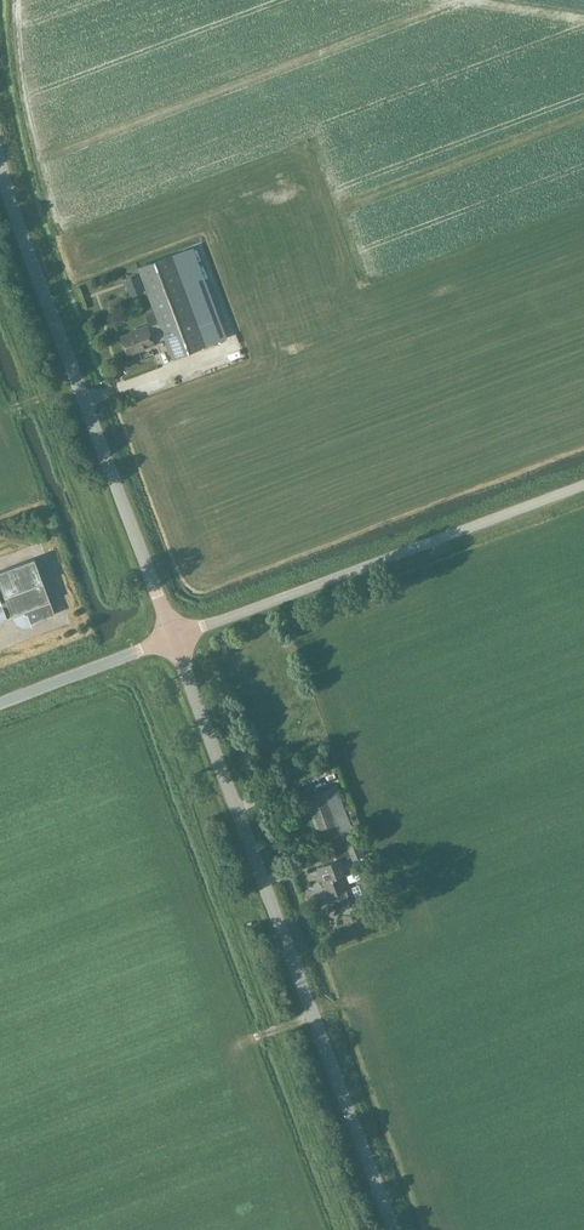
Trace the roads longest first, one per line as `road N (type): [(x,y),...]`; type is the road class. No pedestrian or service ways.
road 1 (unclassified): [(392,1229),(171,637)]
road 2 (unclassified): [(171,637),(0,154)]
road 3 (unclassified): [(171,637),(583,485)]
road 4 (unclassified): [(0,702),(171,637)]

